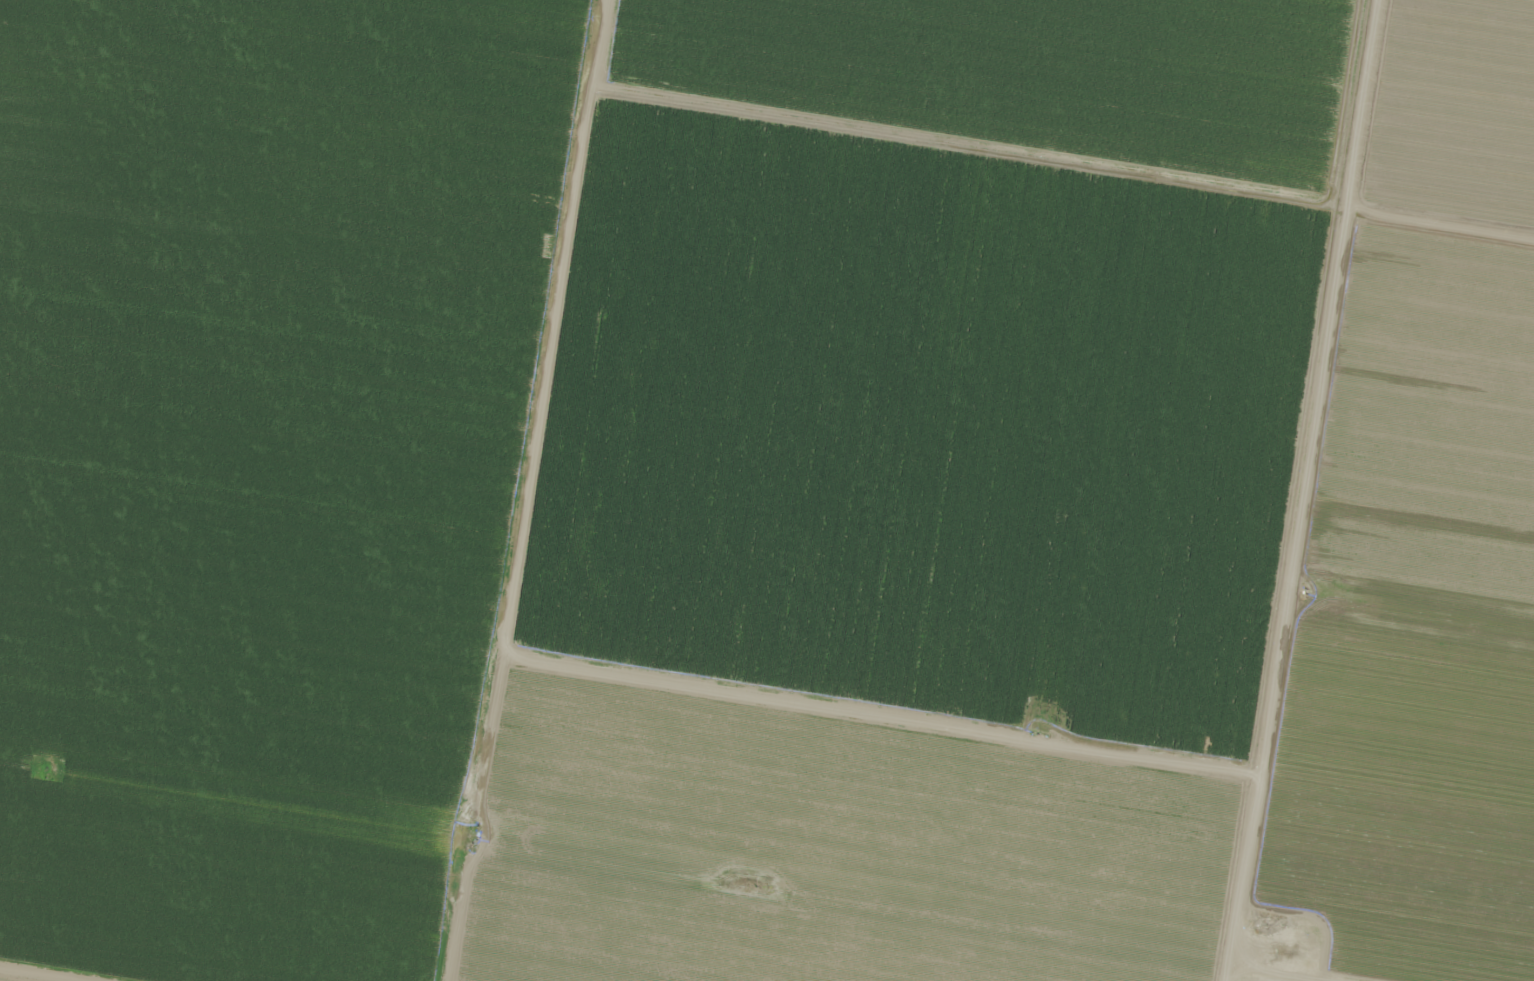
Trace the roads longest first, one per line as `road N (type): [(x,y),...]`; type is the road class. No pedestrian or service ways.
road 1 (residential): [(1227,980),(1391,0)]
road 2 (residential): [(1363,193),(1533,221)]

